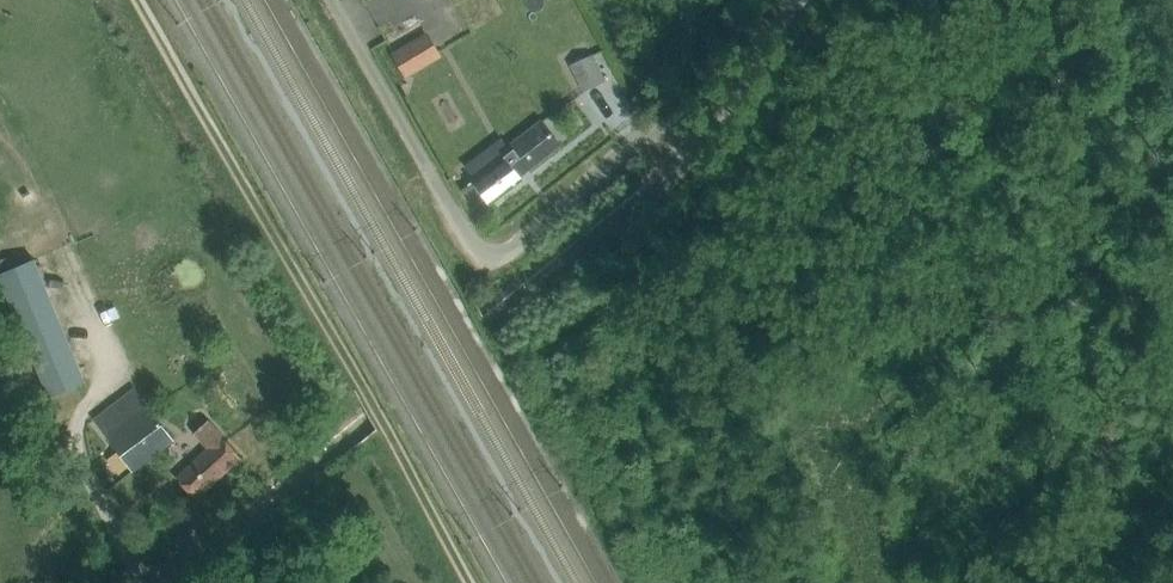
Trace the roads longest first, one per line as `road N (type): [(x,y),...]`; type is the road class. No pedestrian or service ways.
road 1 (unclassified): [(158,582),(191,564),(668,180),(705,133)]
road 2 (unclassified): [(705,133),(643,134),(526,246),(490,252),(467,236),(332,0)]
road 3 (unclassified): [(705,133),(798,0)]

